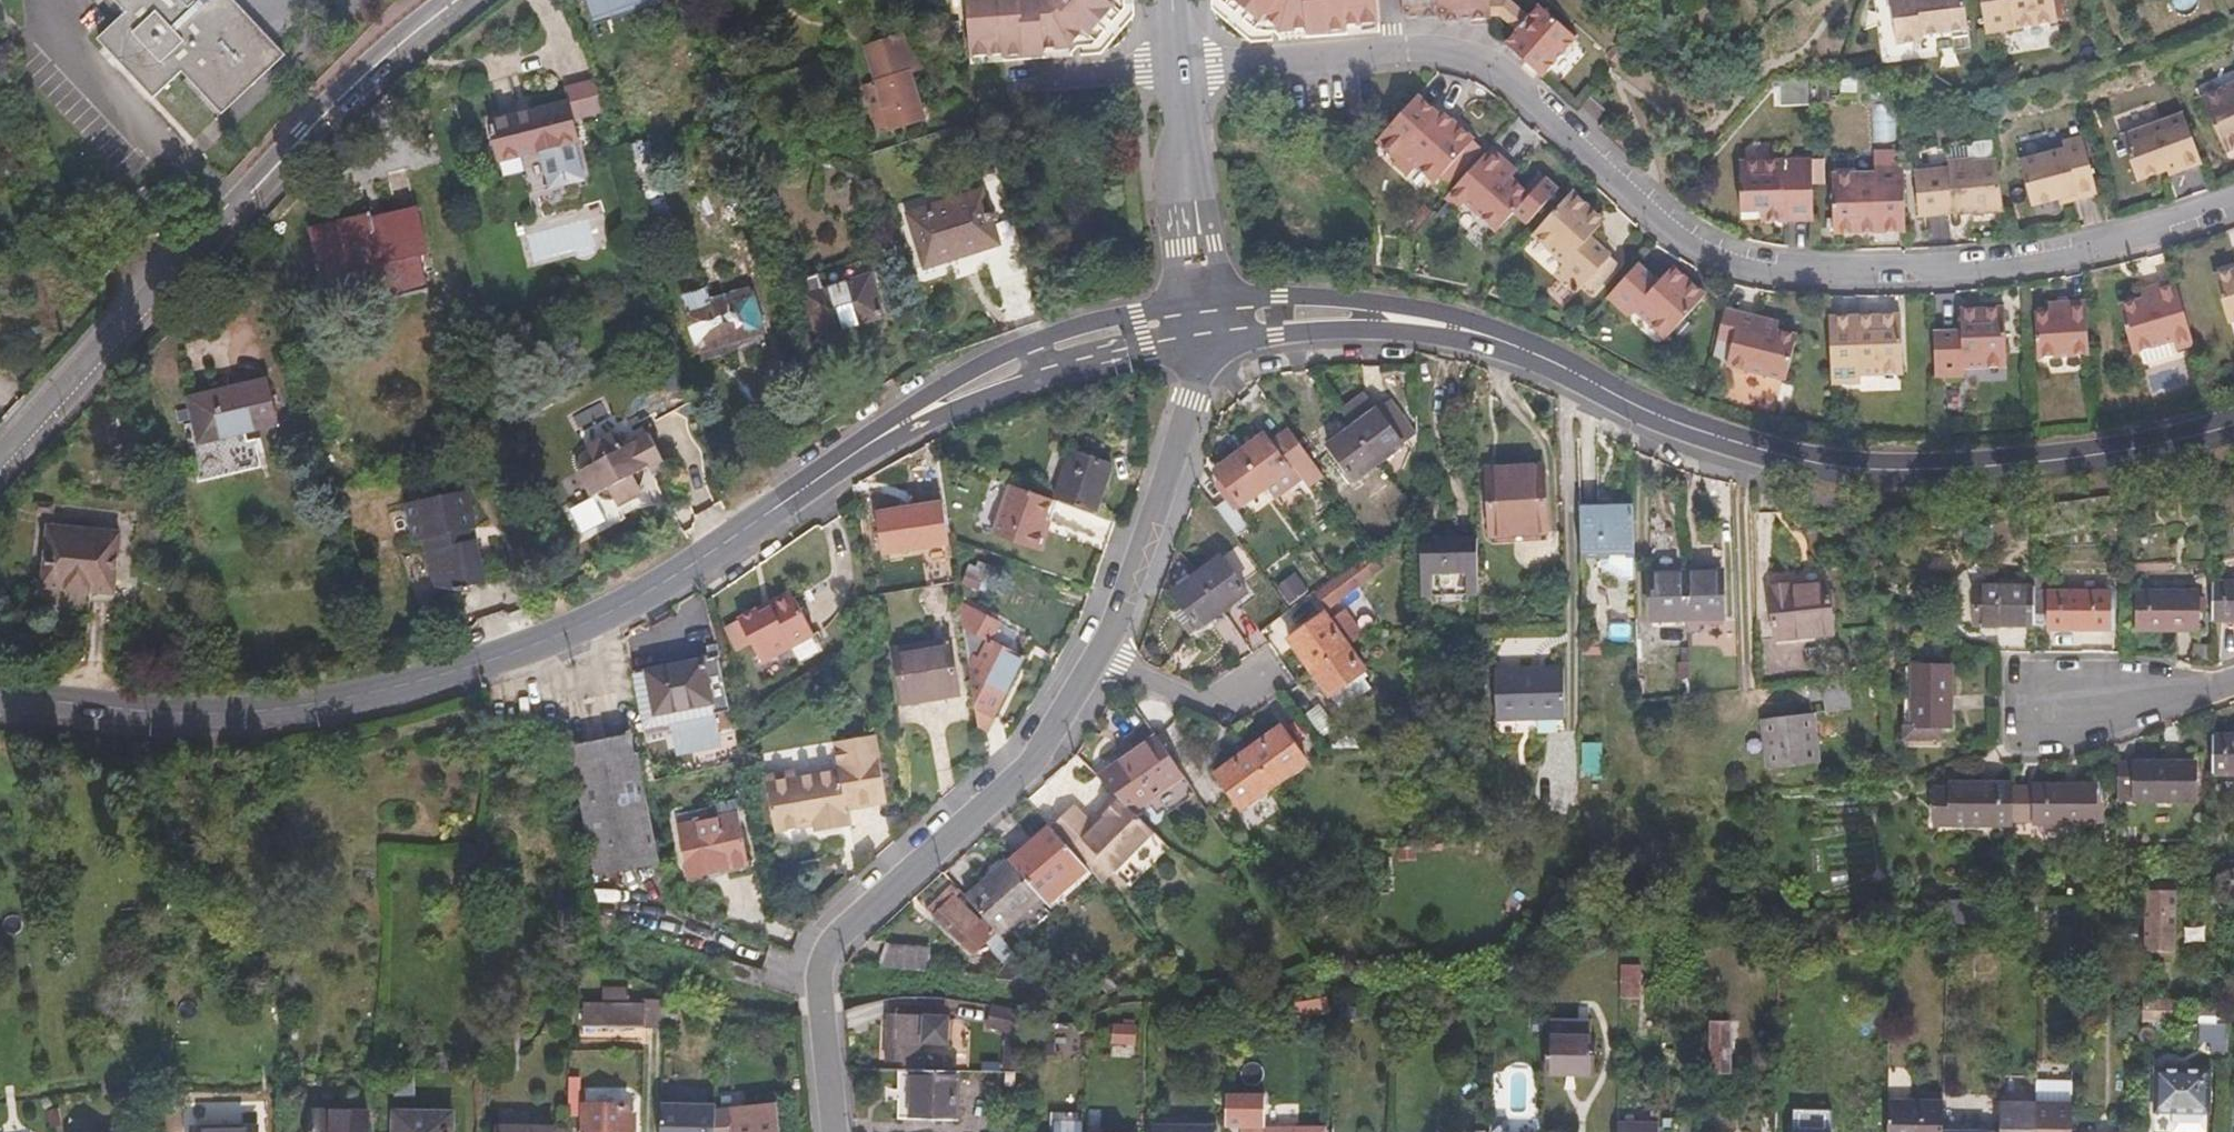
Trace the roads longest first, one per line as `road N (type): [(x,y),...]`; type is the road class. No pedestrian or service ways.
road 1 (secondary): [(0,697),(249,715),(460,671),(559,636),(710,554),(867,451)]
road 2 (residential): [(2233,206),(2007,262),(1868,273),(1776,269),(1696,242),(1498,71),(1458,54),(1394,49)]
road 3 (secondary): [(1522,351),(1717,442),(1813,461),(1920,471),(2067,463),(2233,422)]
road 4 (residential): [(458,0),(367,73),(0,462)]
road 5 (residential): [(833,1131),(819,993),(834,941),(1018,774),(1097,655)]
road 6 (secondary): [(1200,303),(1036,342),(939,386),(867,451)]
road 7 (secondary): [(867,451),(1041,378),(1204,343)]
road 8 (secondary): [(1522,351),(1431,312),(1318,295),(1200,303)]
road 9 (residential): [(1097,655),(1192,398),(1204,343)]
road 10 (secondary): [(1204,343),(1403,334),(1522,351)]
road 11 (residential): [(1200,303),(1178,69)]
road 12 (residential): [(1394,49),(1178,69)]
road 13 (residential): [(1097,655),(1212,707),(1270,676)]
road 14 (residential): [(1178,69),(1006,82)]
road 15 (residential): [(2066,702),(2233,683)]

